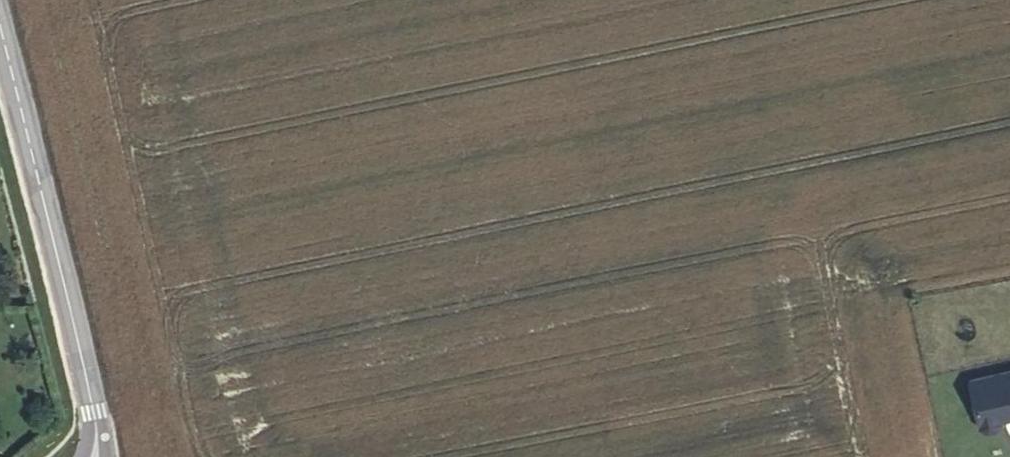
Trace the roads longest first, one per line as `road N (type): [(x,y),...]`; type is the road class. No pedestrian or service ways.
road 1 (tertiary): [(0,84),(95,411),(95,456)]

